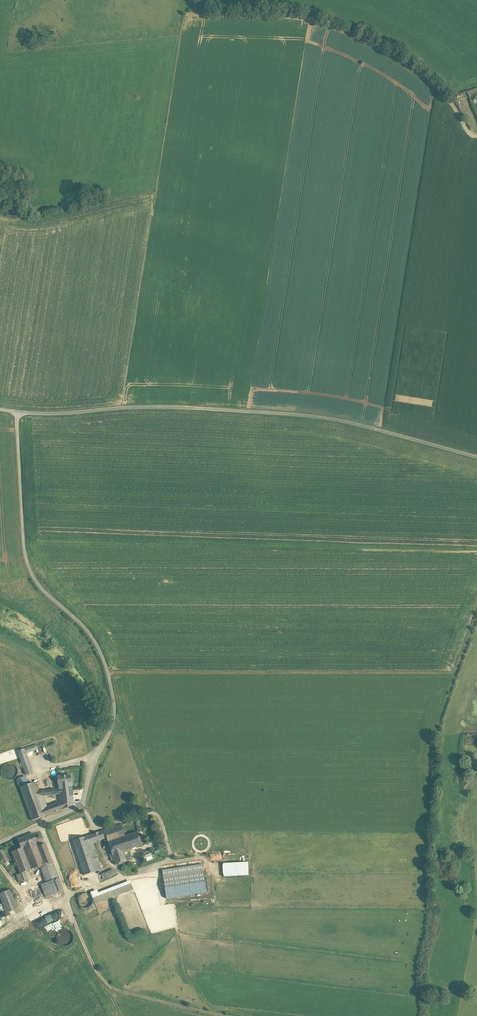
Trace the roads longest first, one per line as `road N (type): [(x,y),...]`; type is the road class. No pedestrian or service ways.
road 1 (unclassified): [(18,412),(141,407),(306,415),(476,455)]
road 2 (unclassified): [(18,412),(26,560),(103,659),(117,707),(102,749)]
road 3 (track): [(108,674),(458,672)]
road 4 (track): [(226,1015),(106,980),(40,825)]
road 5 (residential): [(102,749),(80,806),(0,842)]

